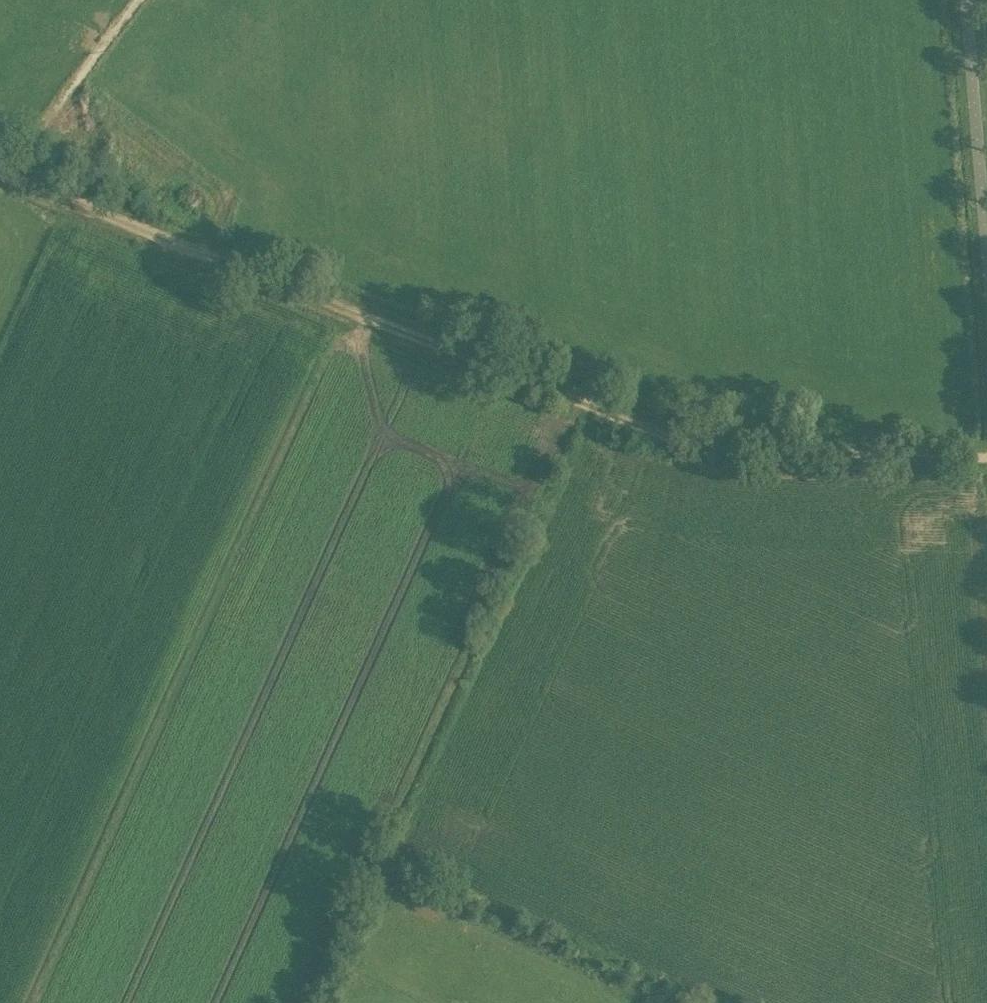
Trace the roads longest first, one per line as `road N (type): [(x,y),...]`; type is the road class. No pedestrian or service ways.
road 1 (track): [(986,457),(725,446),(682,437),(0,168)]

